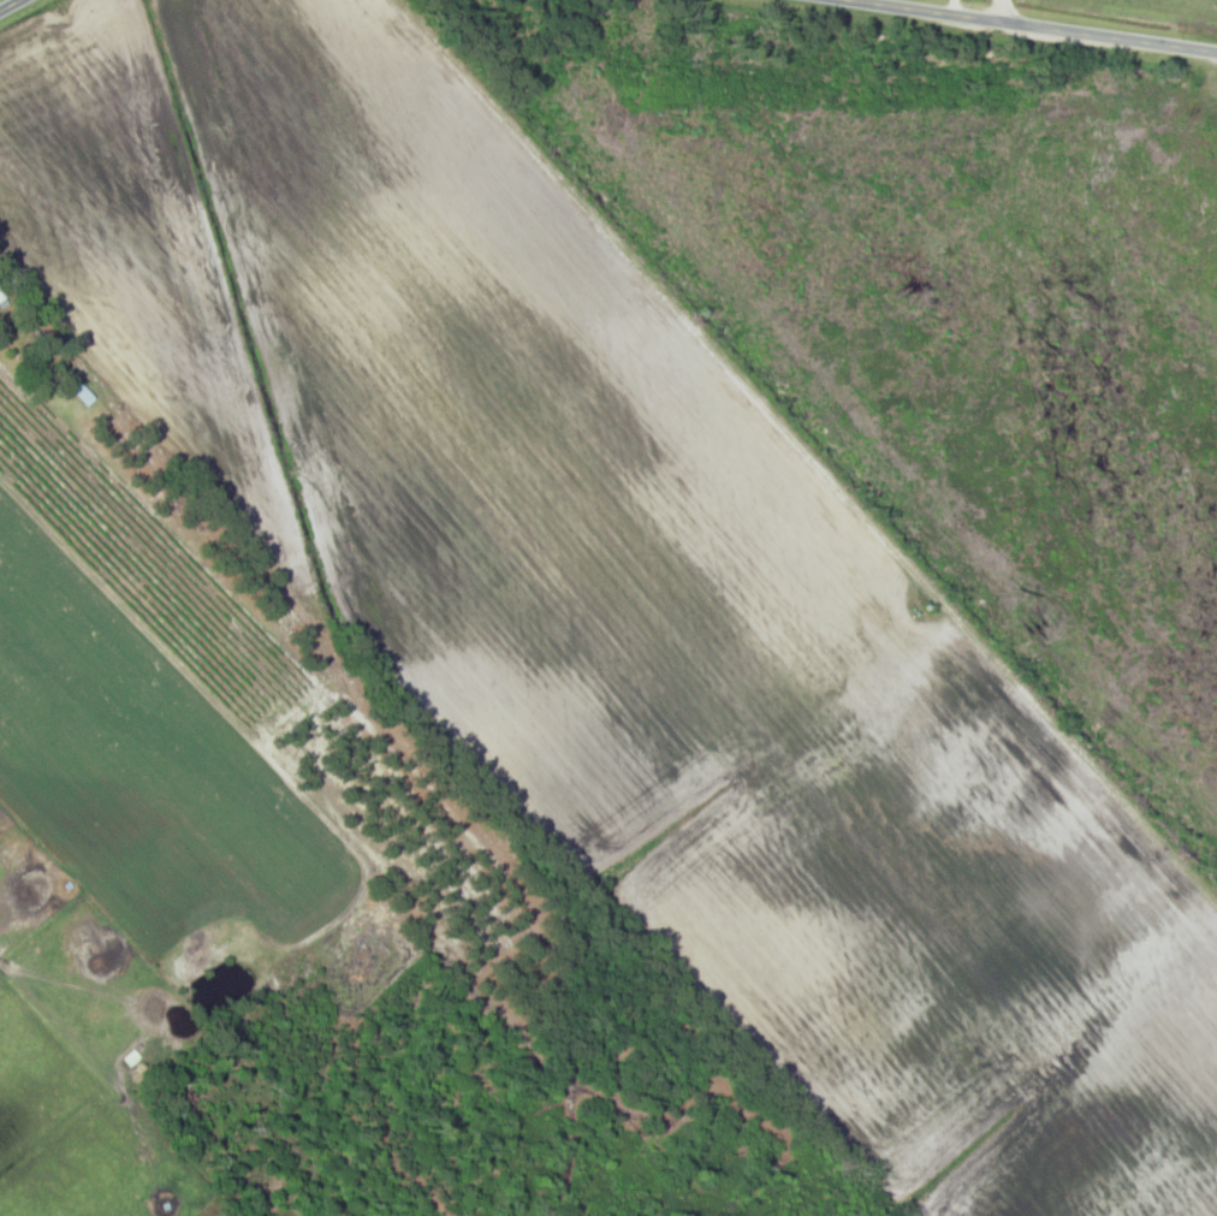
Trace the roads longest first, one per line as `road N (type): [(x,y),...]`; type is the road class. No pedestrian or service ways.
road 1 (residential): [(865,0),(1216,51)]

